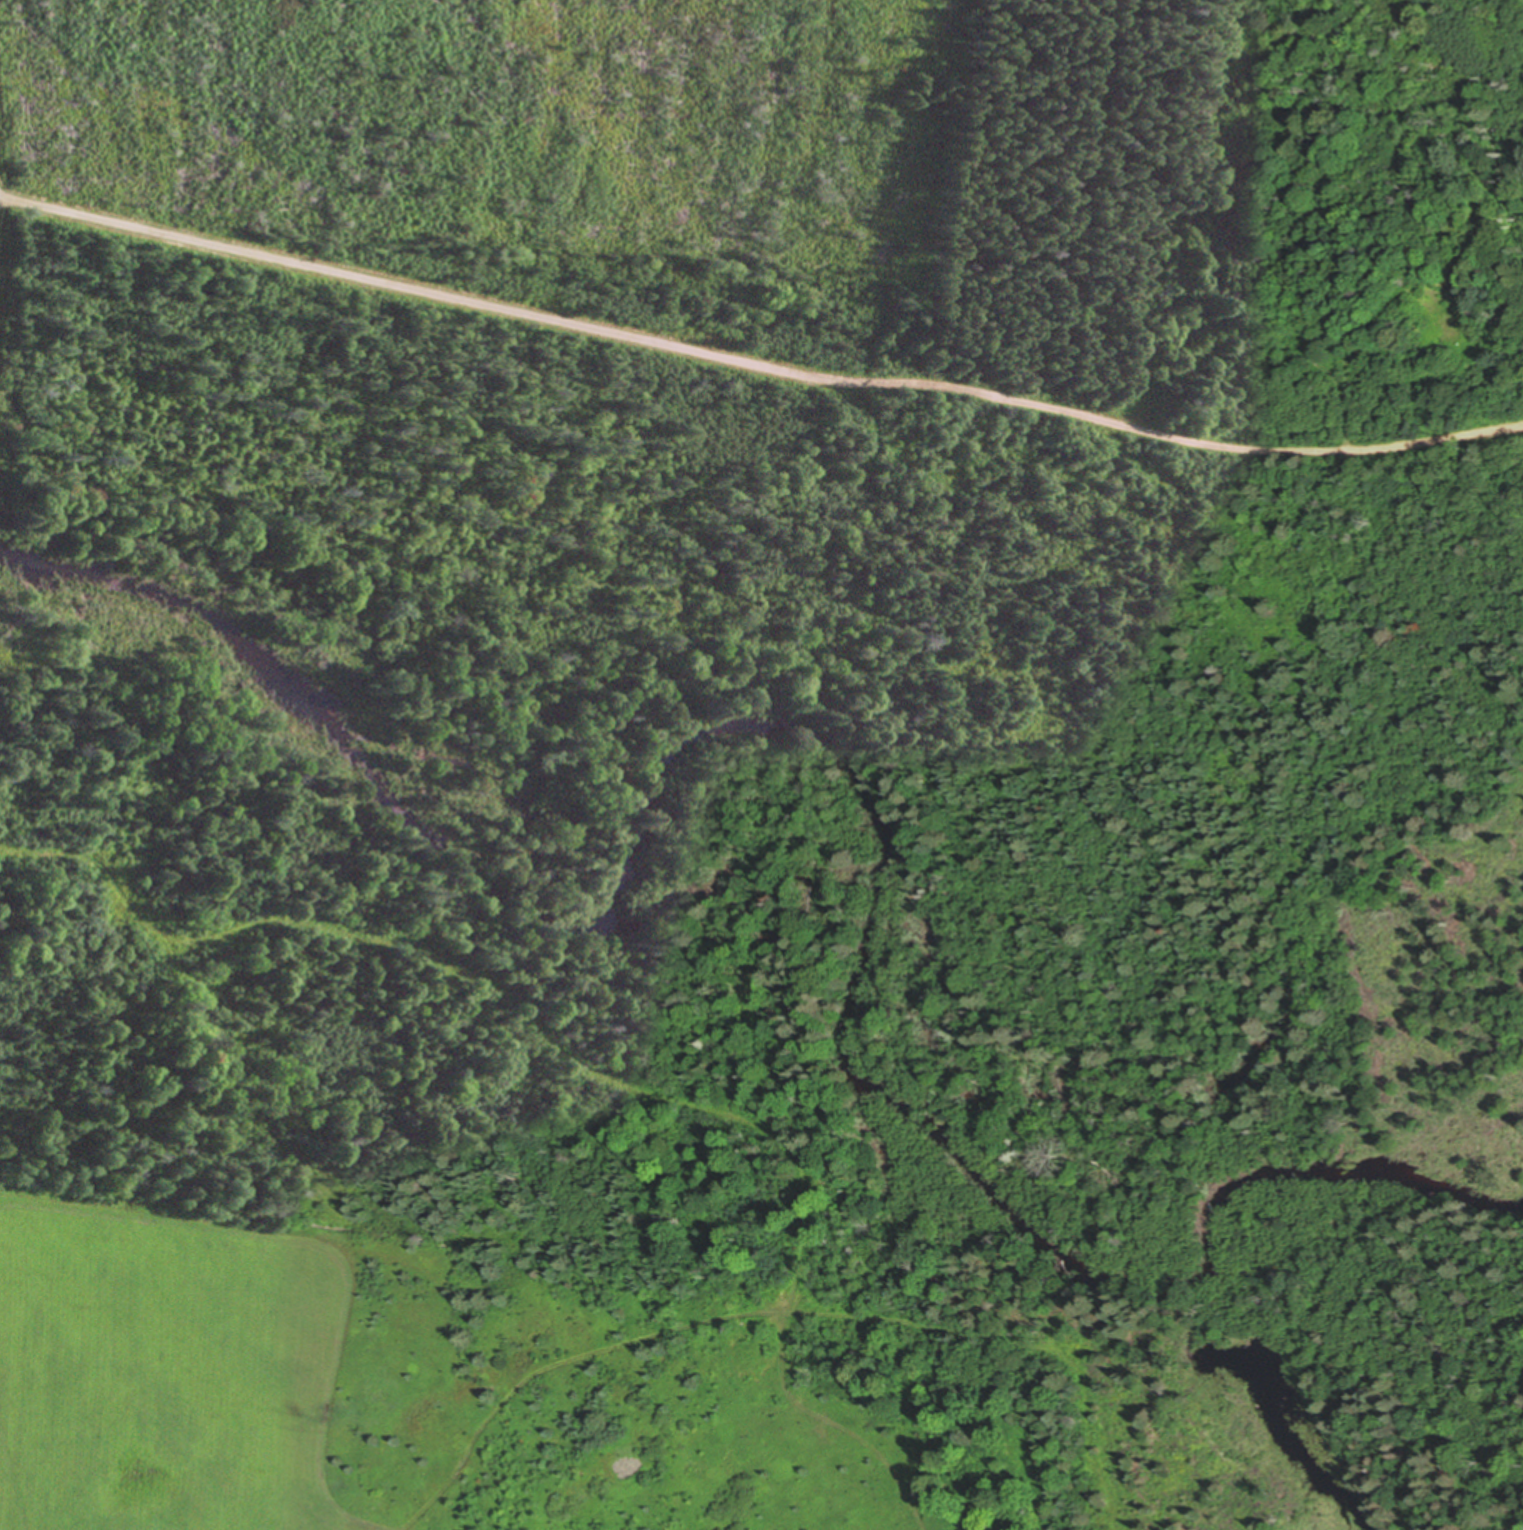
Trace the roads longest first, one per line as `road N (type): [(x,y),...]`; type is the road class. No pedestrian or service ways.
road 1 (track): [(1522,426),(1384,446),(1244,450),(927,385),(829,379),(0,198)]

